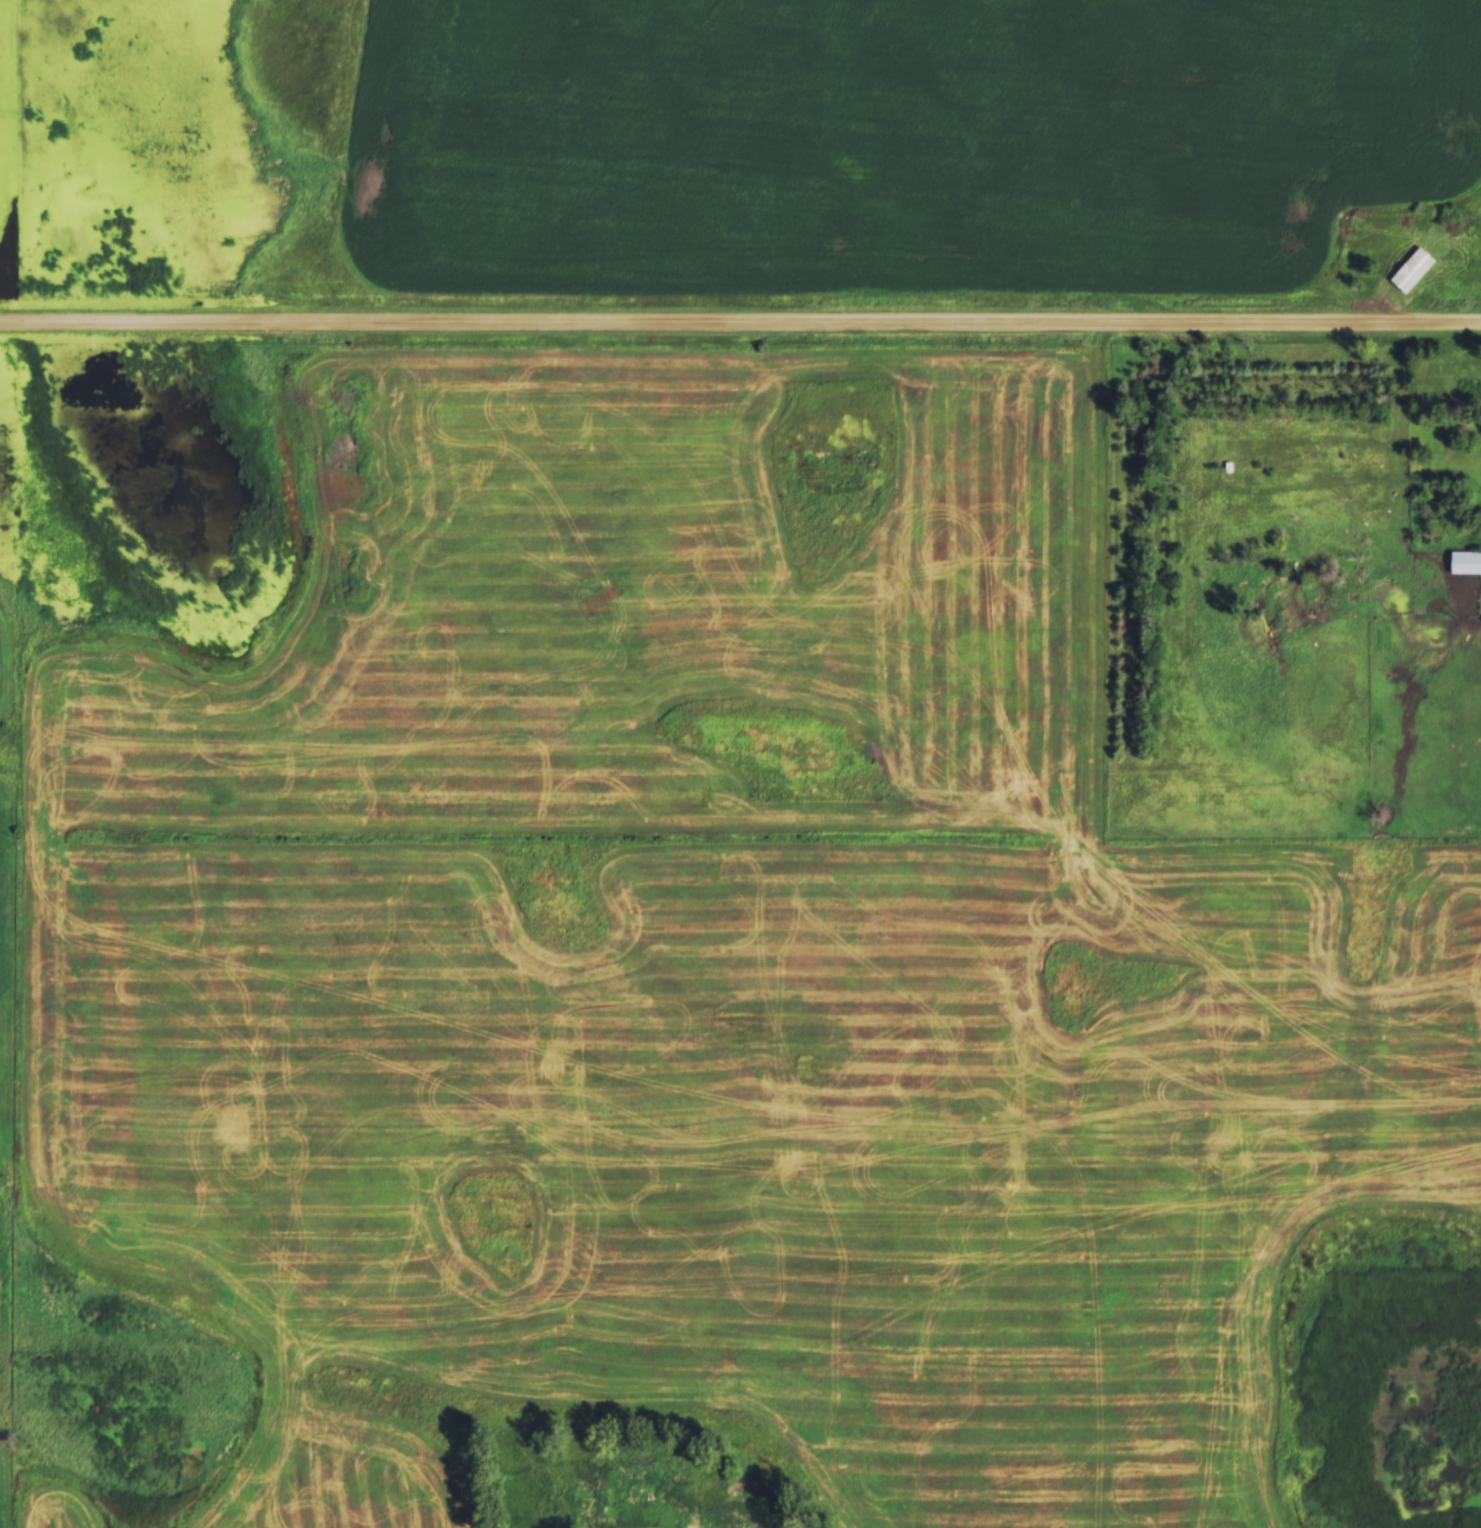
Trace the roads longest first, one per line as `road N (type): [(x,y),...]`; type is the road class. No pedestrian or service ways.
road 1 (residential): [(0,325),(1480,326)]

